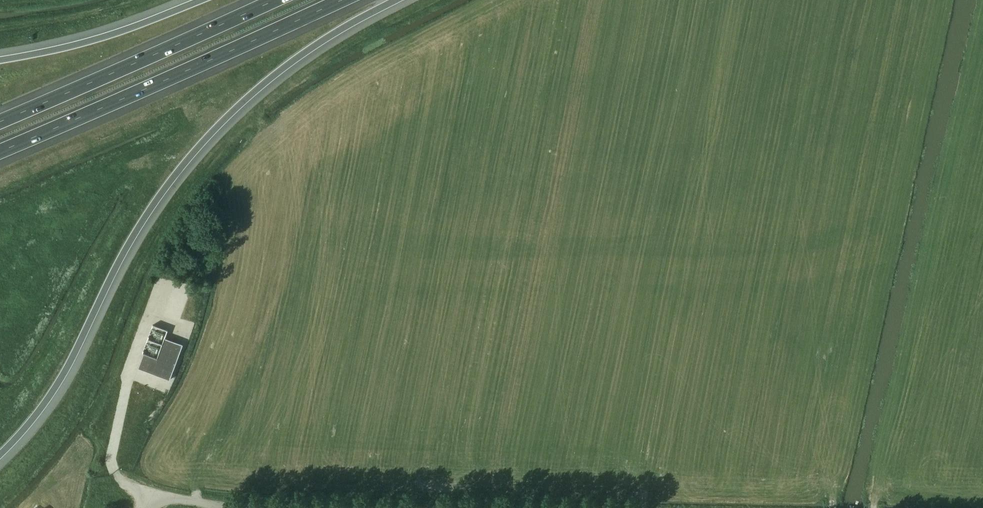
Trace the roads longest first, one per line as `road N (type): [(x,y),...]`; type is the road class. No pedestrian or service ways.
road 1 (motorway): [(0,455),(41,410),(132,238),(193,152),(289,64),(399,0)]
road 2 (motorway): [(0,150),(340,0)]
road 3 (motorway): [(274,0),(0,121)]
road 4 (motorway): [(201,0),(85,42),(0,59)]
road 5 (unclassified): [(267,507),(172,499),(145,507)]

